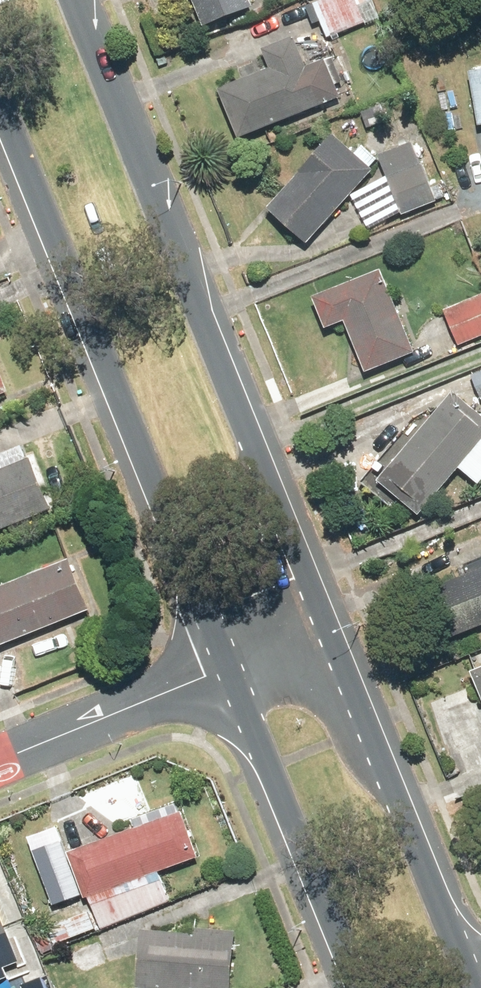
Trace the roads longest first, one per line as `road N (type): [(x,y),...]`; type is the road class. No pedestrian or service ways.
road 1 (primary): [(79,0),(334,621)]
road 2 (primary): [(220,669),(0,115)]
road 3 (primary): [(334,621),(480,981)]
road 4 (primary): [(352,987),(220,669)]
road 5 (residential): [(0,760),(220,669)]
road 6 (residential): [(220,669),(334,621)]

